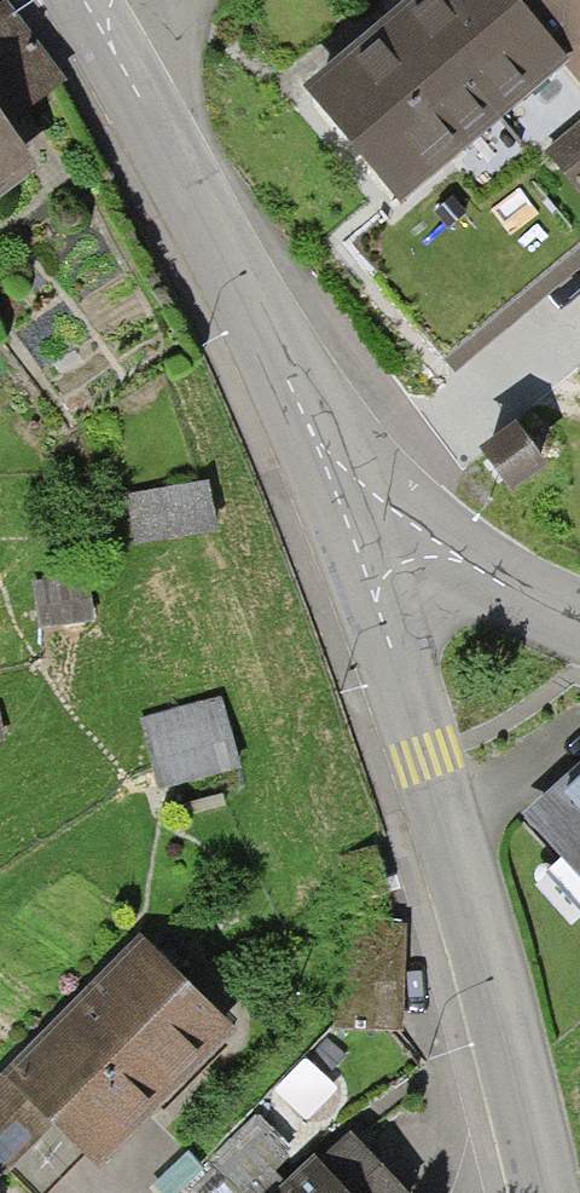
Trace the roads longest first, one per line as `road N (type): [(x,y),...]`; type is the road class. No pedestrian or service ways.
road 1 (residential): [(353,528),(543,1192)]
road 2 (residential): [(86,0),(298,397),(353,528)]
road 3 (residential): [(353,528),(439,546),(579,624)]

